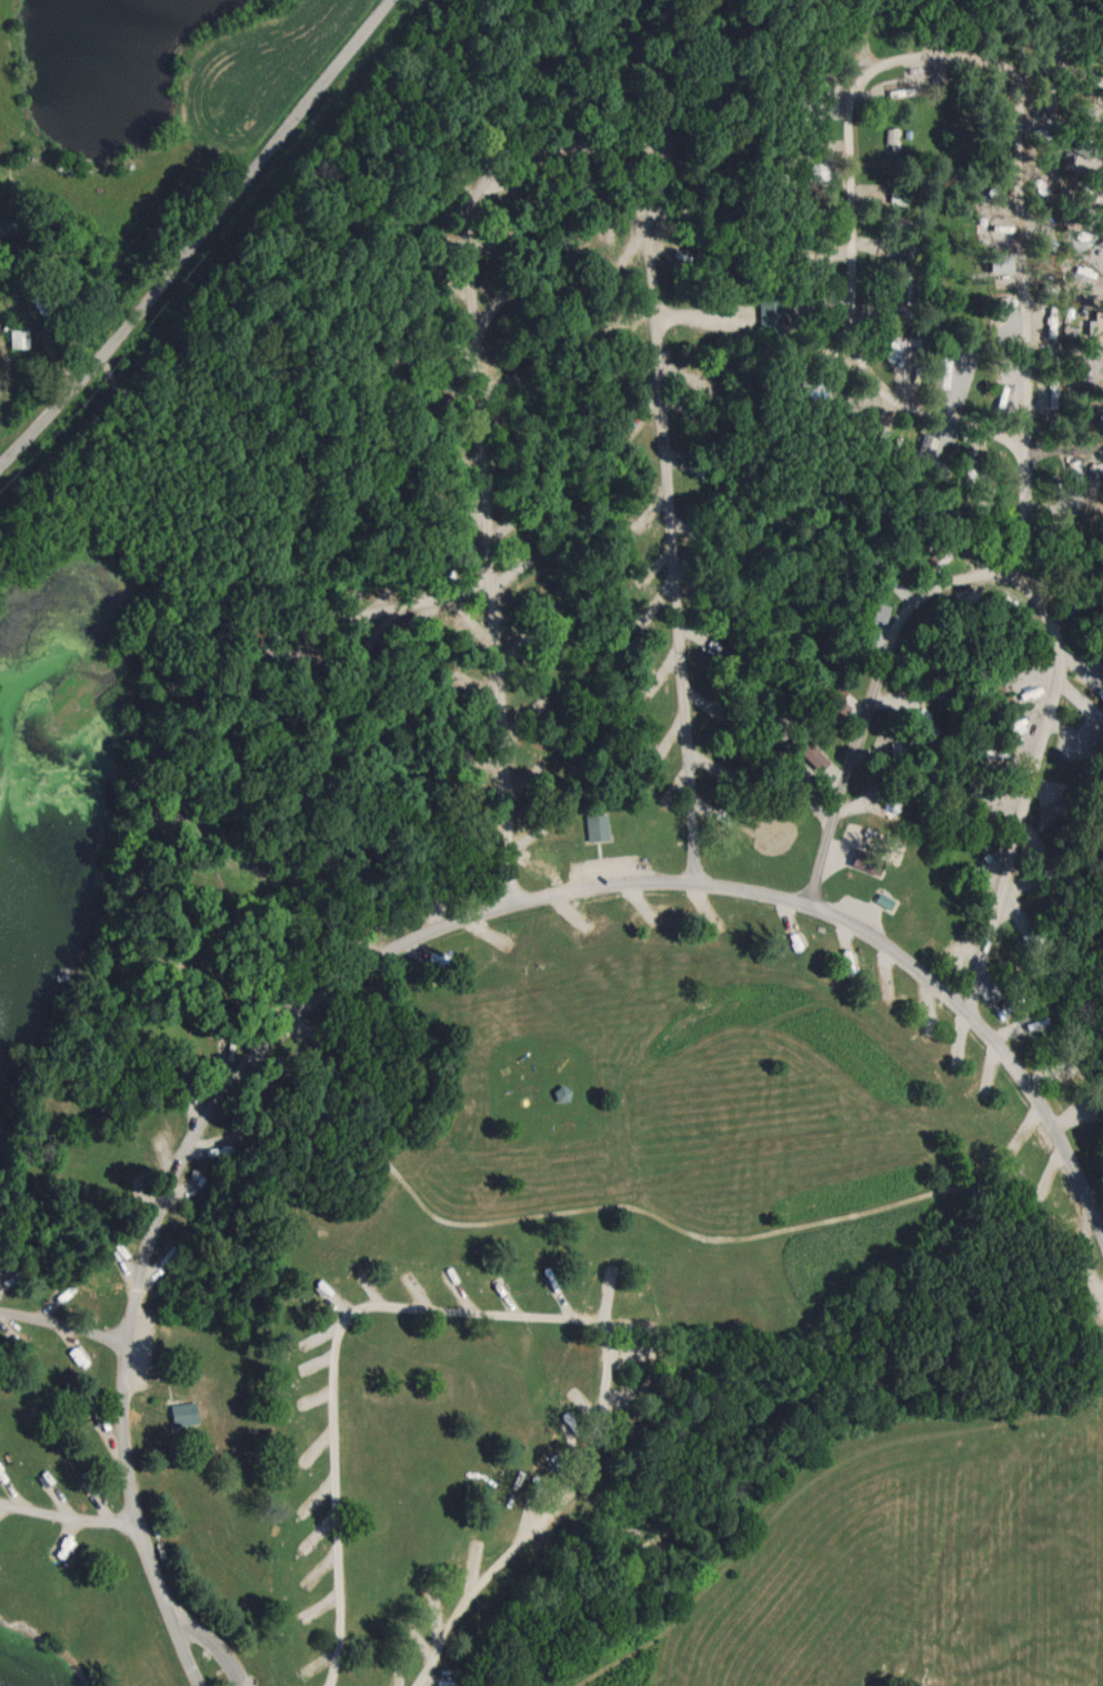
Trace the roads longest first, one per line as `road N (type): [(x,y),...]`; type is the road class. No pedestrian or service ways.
road 1 (residential): [(197,1685),(156,1583),(121,1439),(120,1369),(134,1272),(187,1135),(219,1090),(289,1013),(429,926),(598,880),(659,877),(778,894),(842,917),(941,985),(989,1035),(1041,1101),(1102,1226)]
road 2 (residential): [(510,902),(480,367),(463,221),(470,188),(488,165),(521,147),(556,141),(625,165),(652,237),(695,774),(693,881)]
road 3 (residential): [(430,1685),(467,1607),(588,1479),(606,1388),(606,1349),(588,1316),(363,1298),(335,1308),(325,1358),(341,1604),(336,1685)]
road 4 (residential): [(802,903),(904,606),(954,578),(994,576),(1014,586),(1052,623),(1057,684),(1032,795),(964,1010)]
road 5 (residential): [(1004,60),(974,52),(906,57),(873,71),(853,97),(854,341),(869,374),(896,402),(1027,450)]
road 6 (residential): [(0,472),(104,367),(396,0)]
road 7 (residential): [(1027,450),(1021,80),(1004,60)]
road 8 (residential): [(138,1515),(99,1519),(0,1502)]
road 9 (residential): [(1014,586),(1027,450)]
road 10 (residential): [(0,1306),(126,1334)]
road 11 (residential): [(1102,92),(1097,64),(1073,49),(1004,60)]

